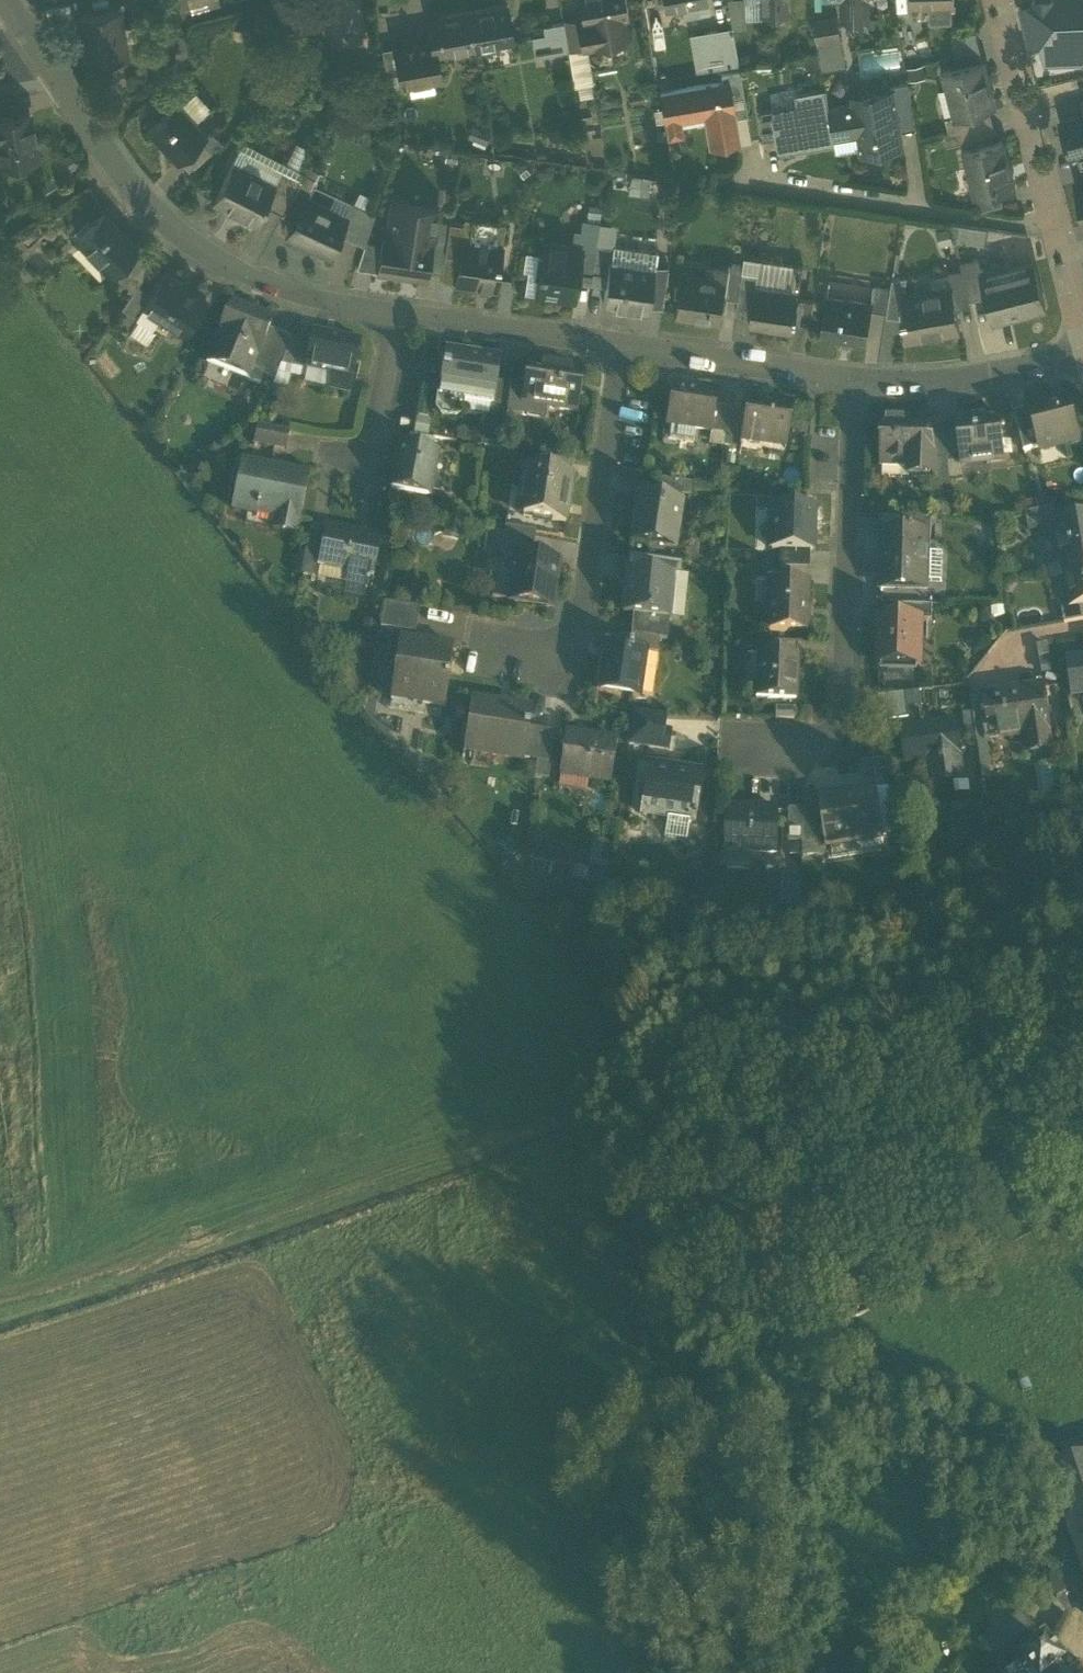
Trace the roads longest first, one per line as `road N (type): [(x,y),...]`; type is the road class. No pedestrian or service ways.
road 1 (residential): [(851,383),(844,709),(816,748),(732,749)]
road 2 (residential): [(630,347),(574,661),(485,650)]
road 3 (residential): [(398,311),(308,299),(226,265),(136,182),(93,130)]
road 4 (residential): [(1064,229),(727,177)]
road 5 (residential): [(1002,0),(1064,229)]
road 6 (residential): [(1082,355),(980,384),(851,383)]
road 7 (residential): [(630,347),(398,311)]
road 8 (residential): [(851,383),(630,347)]
road 9 (residential): [(398,311),(371,464),(330,458)]
road 10 (residential): [(93,130),(185,64),(169,0)]
road 11 (residential): [(93,130),(7,0)]

